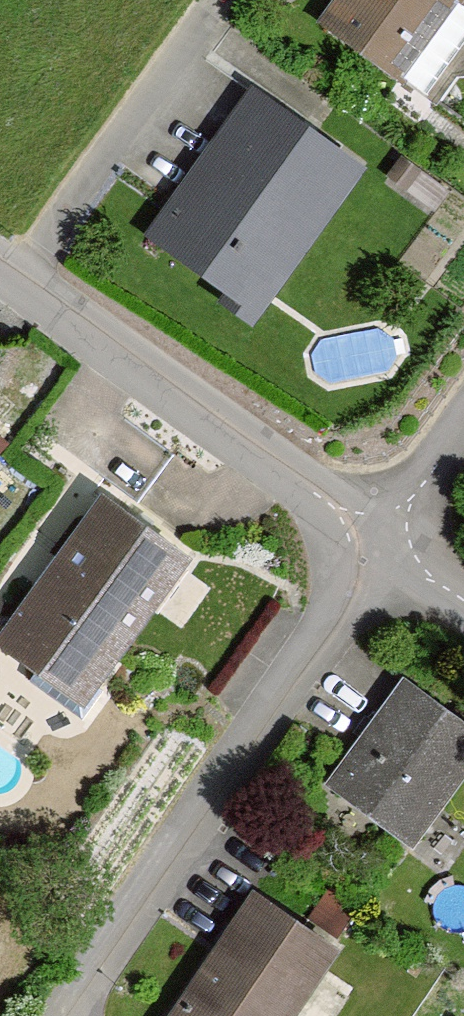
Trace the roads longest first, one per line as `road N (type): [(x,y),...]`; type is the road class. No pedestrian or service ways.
road 1 (residential): [(379,534),(58,1015)]
road 2 (residential): [(0,264),(379,534)]
road 3 (residential): [(379,534),(463,416)]

